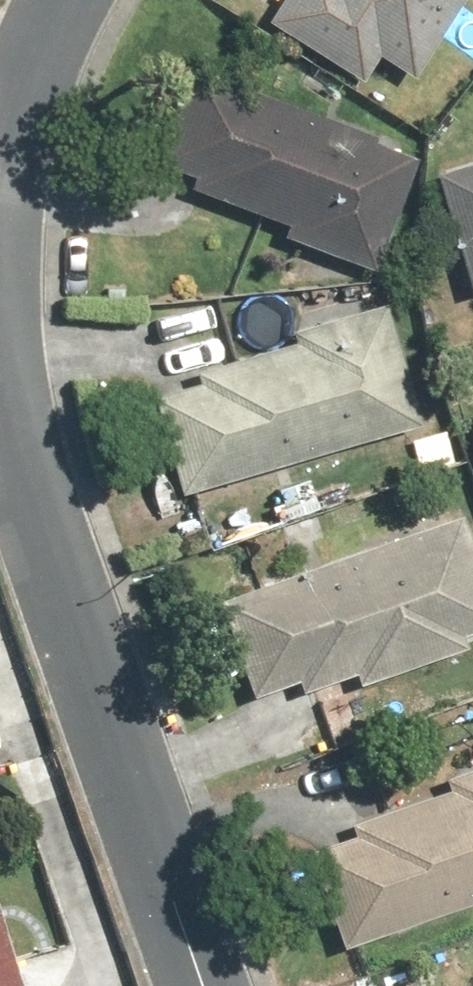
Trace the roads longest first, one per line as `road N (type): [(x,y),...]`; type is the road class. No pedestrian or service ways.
road 1 (residential): [(0,336),(15,437),(206,985)]
road 2 (residential): [(62,0),(12,119),(0,250)]

